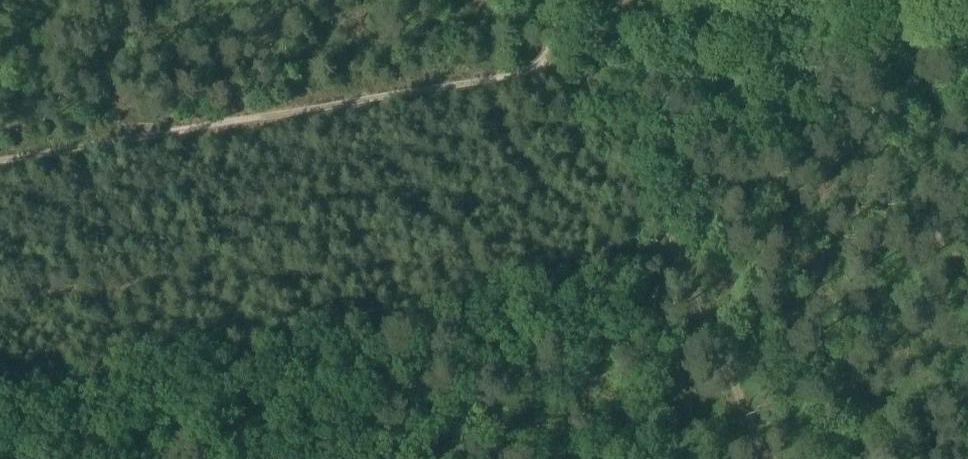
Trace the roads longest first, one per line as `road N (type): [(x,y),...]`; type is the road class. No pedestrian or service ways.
road 1 (track): [(0,172),(302,127),(591,56)]
road 2 (track): [(766,458),(591,56)]
road 3 (track): [(591,56),(885,0)]

